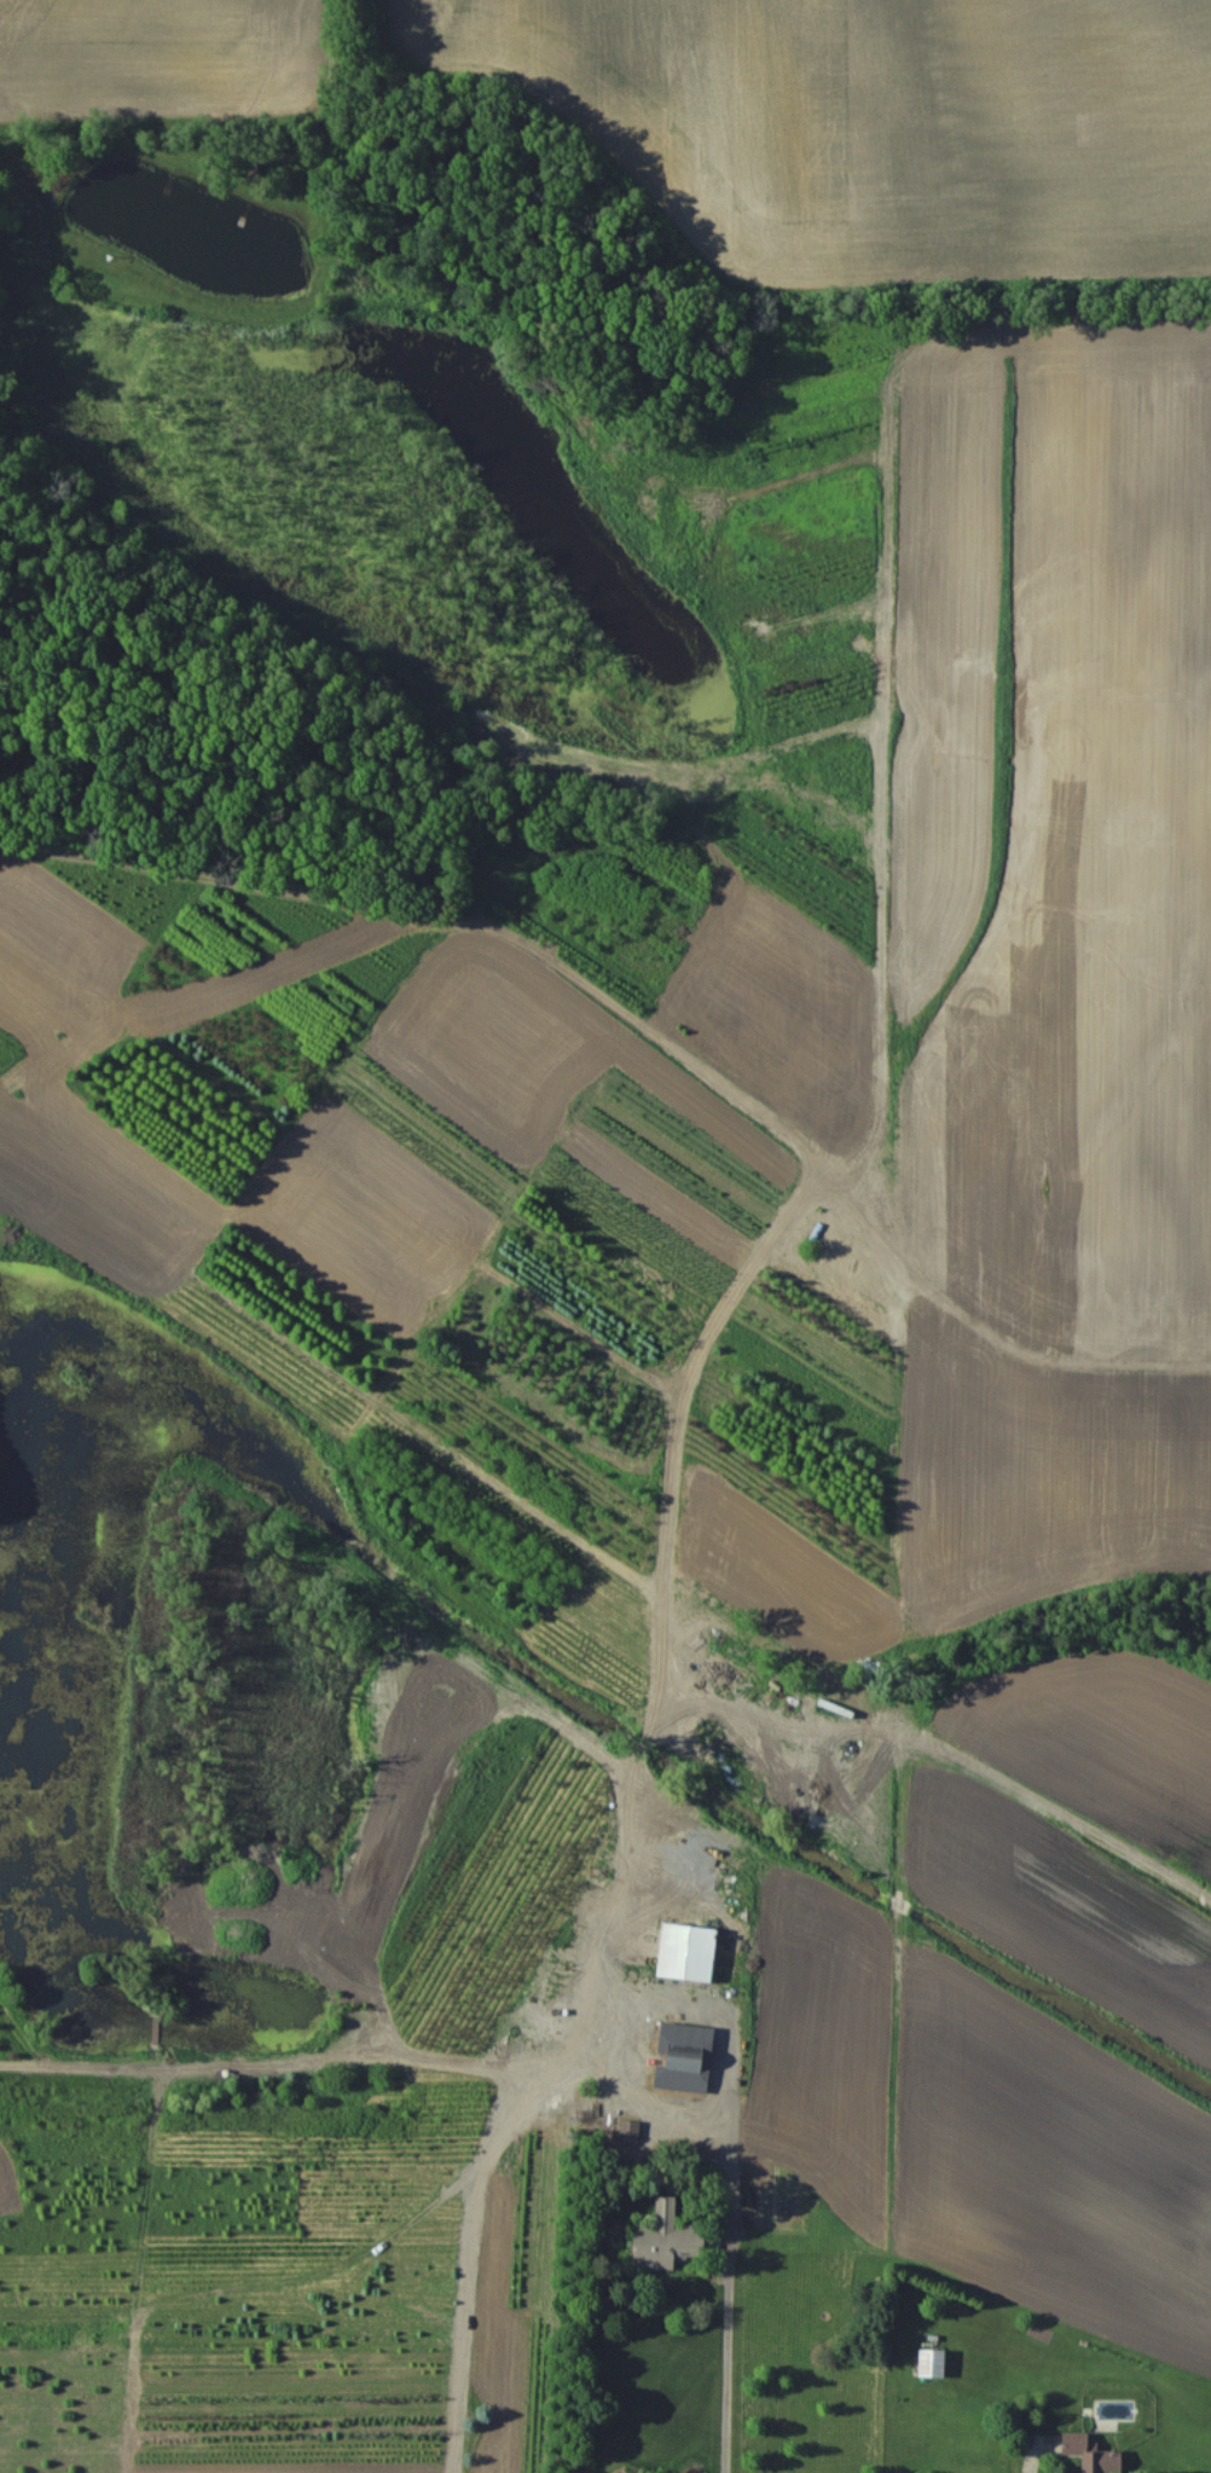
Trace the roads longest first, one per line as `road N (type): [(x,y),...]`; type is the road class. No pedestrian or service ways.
road 1 (residential): [(460,2472),(479,2184)]

